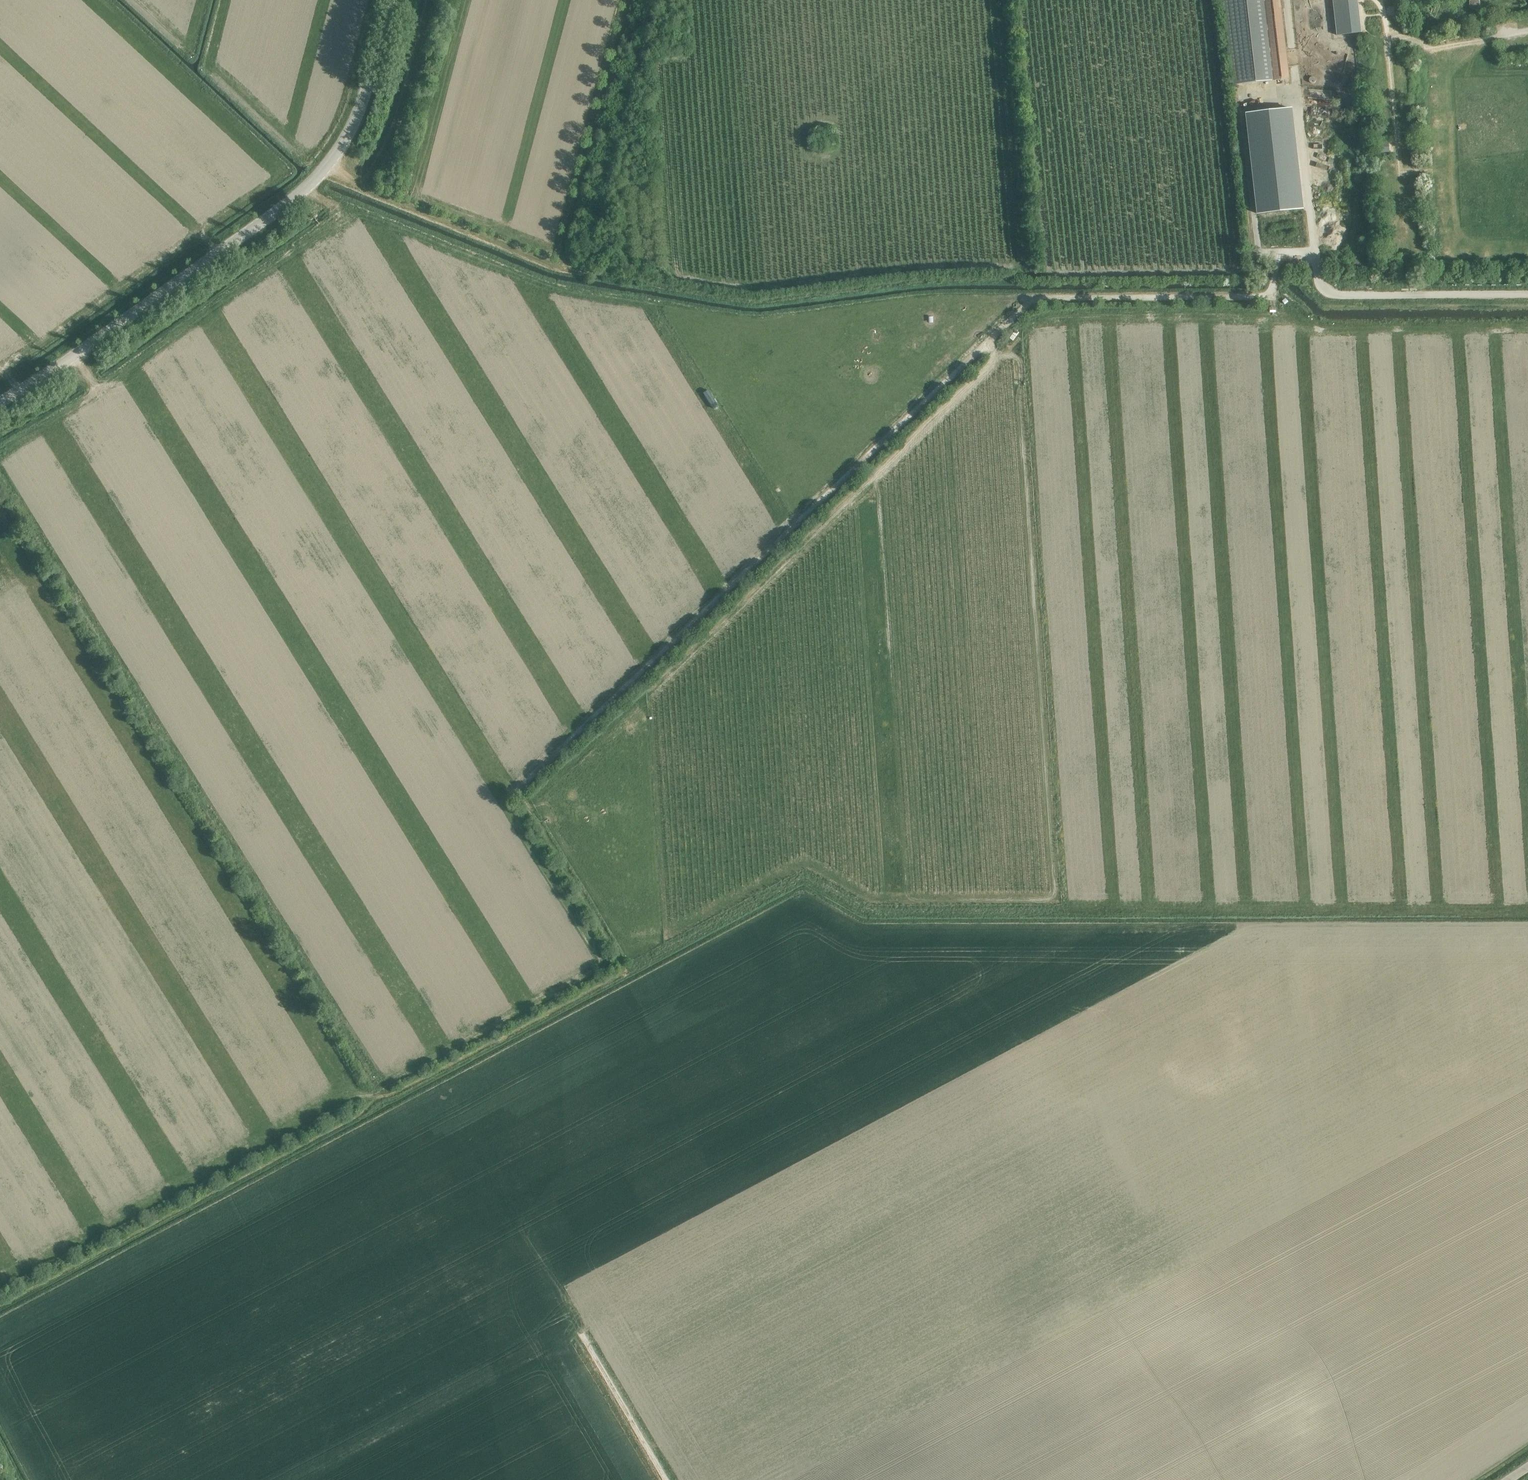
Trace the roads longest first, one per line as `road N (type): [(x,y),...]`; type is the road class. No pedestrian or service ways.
road 1 (track): [(517,790),(1033,299)]
road 2 (tertiary): [(0,400),(304,190),(353,121),(390,0)]
road 3 (track): [(1033,299),(1271,296),(1277,255),(1314,254)]

